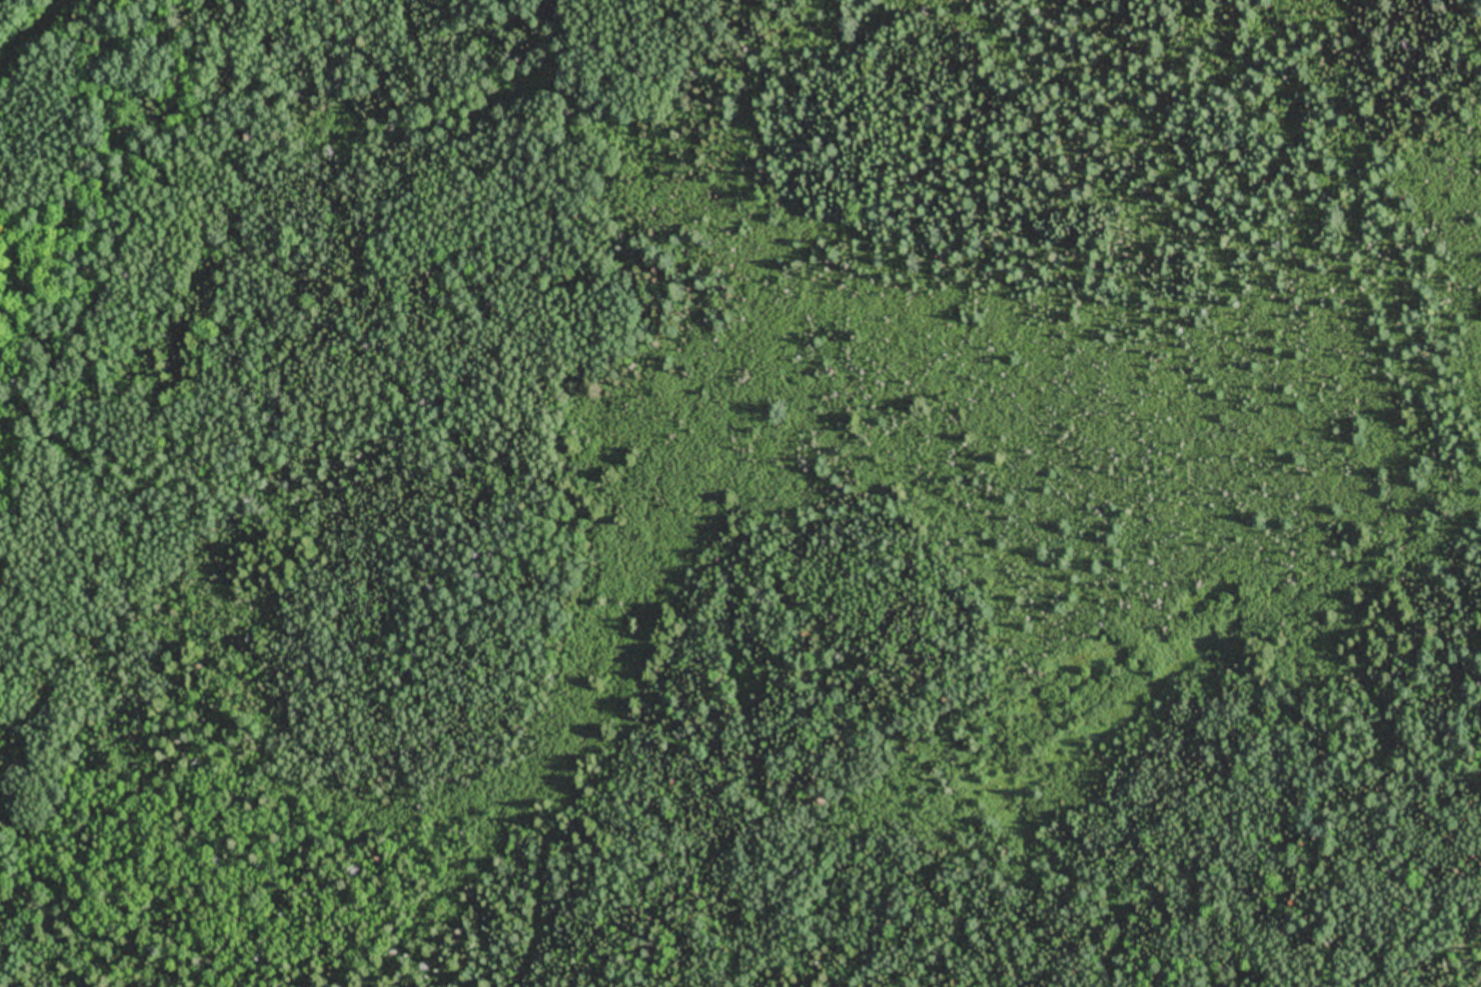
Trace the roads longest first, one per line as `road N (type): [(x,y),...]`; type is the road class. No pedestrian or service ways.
road 1 (residential): [(0,92),(104,0)]

